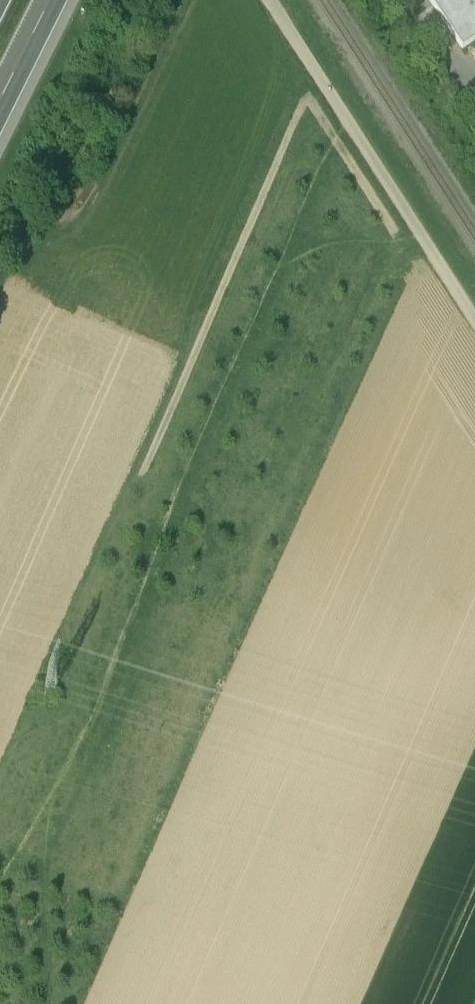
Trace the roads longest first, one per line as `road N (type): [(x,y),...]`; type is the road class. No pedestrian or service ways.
road 1 (track): [(474,322),(273,0)]
road 2 (motorway): [(0,120),(59,0)]

